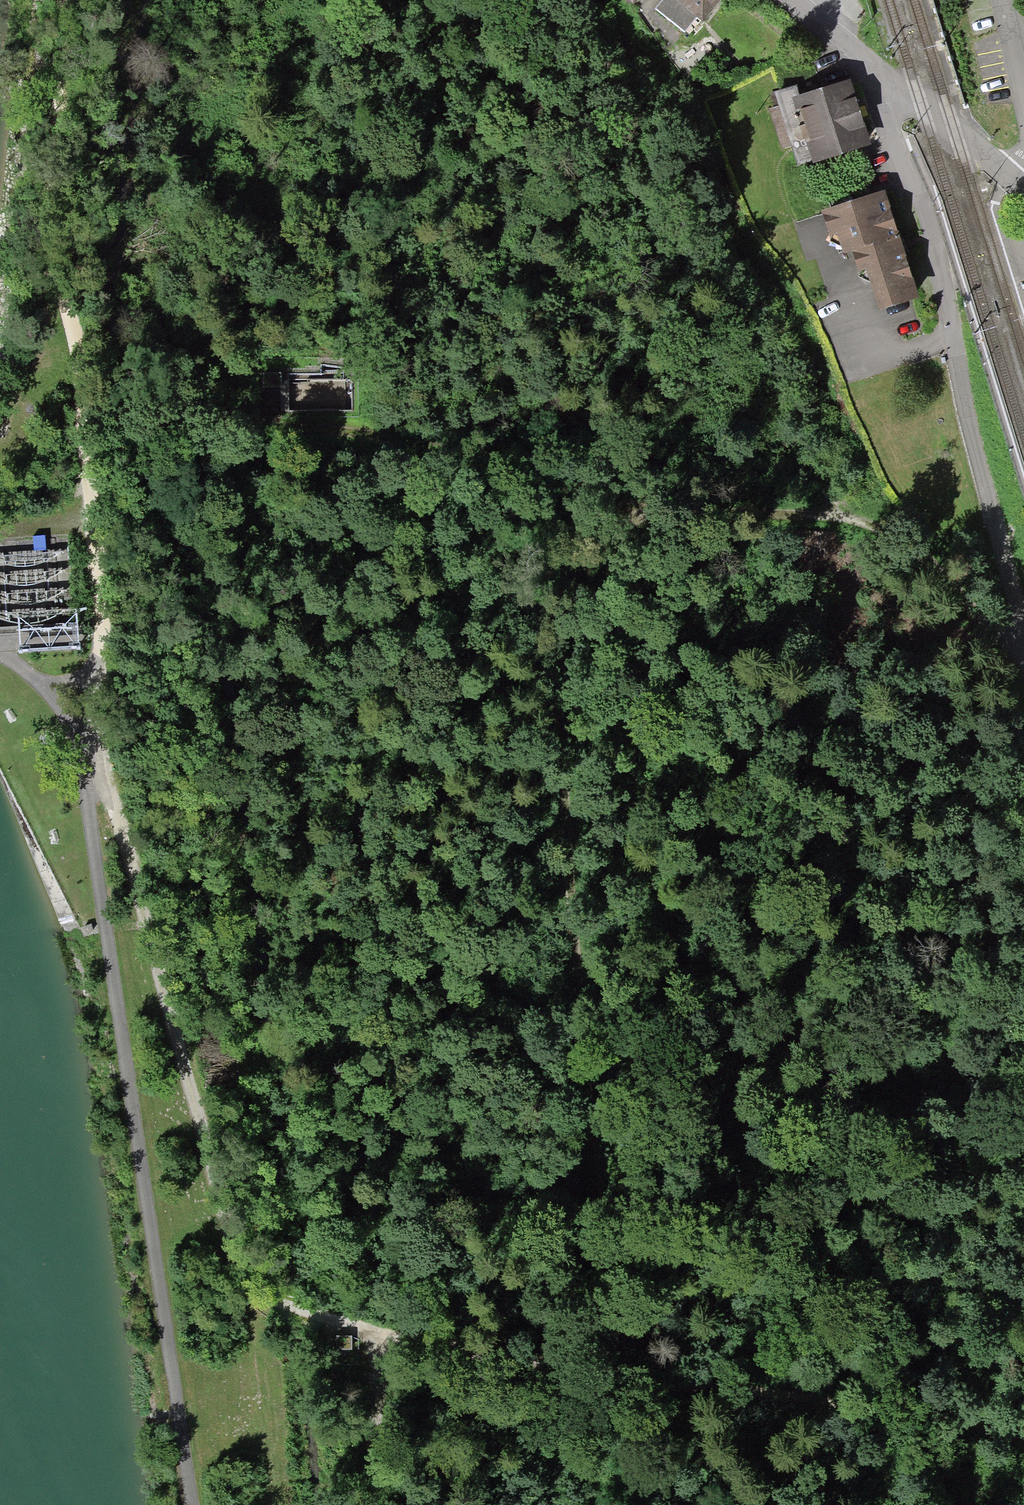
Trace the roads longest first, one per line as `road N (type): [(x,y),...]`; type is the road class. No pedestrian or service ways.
road 1 (track): [(87,758),(122,823),(168,1030),(230,1242),(268,1299),(413,1340),(804,1394),(1023,1438)]
road 2 (track): [(633,518),(581,576),(558,639),(599,1258),(661,1373)]
road 3 (track): [(1023,646),(1006,641),(910,541),(865,518),(633,518),(465,451),(252,427)]
road 4 (track): [(87,758),(194,1504)]
road 5 (track): [(70,0),(51,188),(59,271),(79,346),(103,599),(101,651),(67,698)]
road 6 (track): [(1023,643),(953,334)]
road 7 (residential): [(953,334),(875,68)]
road 8 (residential): [(1018,183),(875,68)]
road 9 (track): [(372,1504),(385,1334)]

